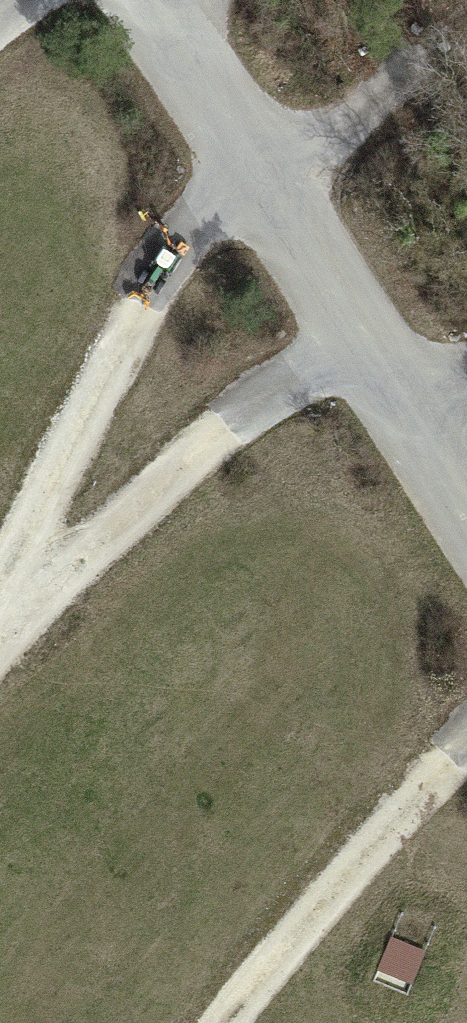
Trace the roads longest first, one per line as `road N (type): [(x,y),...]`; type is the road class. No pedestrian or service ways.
road 1 (track): [(246,137),(72,461),(12,623)]
road 2 (track): [(0,640),(369,320)]
road 3 (track): [(466,756),(254,966),(220,1022)]

